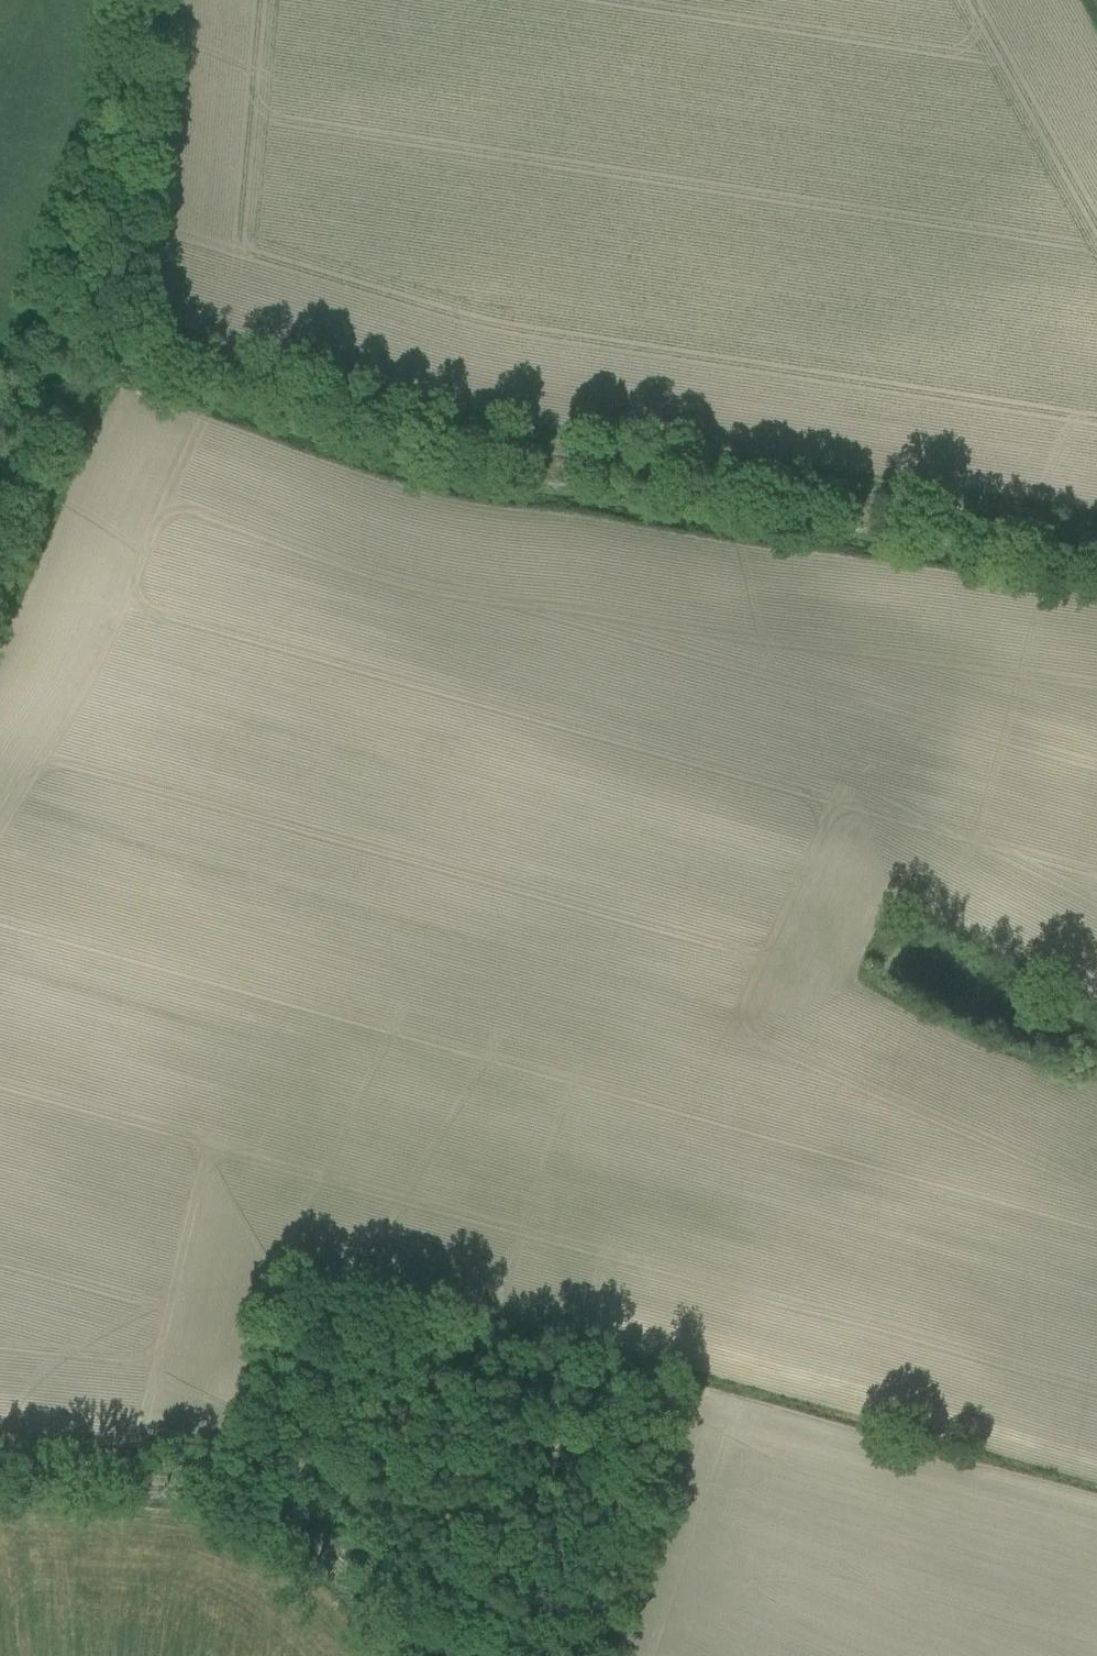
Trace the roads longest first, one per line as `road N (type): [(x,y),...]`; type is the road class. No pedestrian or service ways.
road 1 (track): [(1096,537),(460,441),(146,341),(86,365),(0,547)]
road 2 (track): [(0,1464),(219,1486),(476,1655)]

